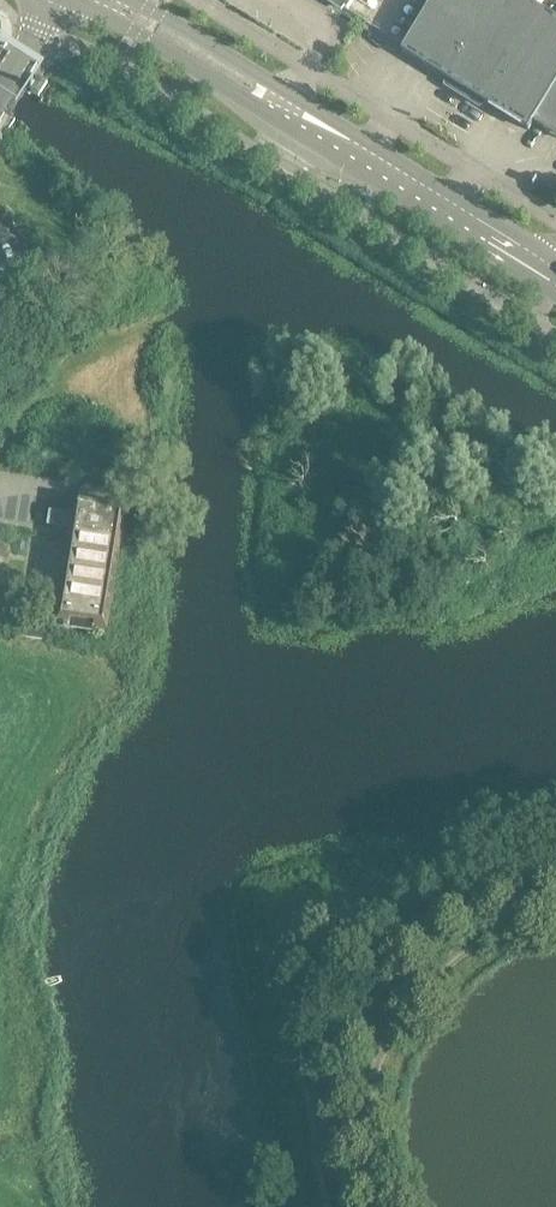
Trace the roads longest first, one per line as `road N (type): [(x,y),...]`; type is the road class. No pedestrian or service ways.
road 1 (tertiary): [(555,270),(98,0)]

